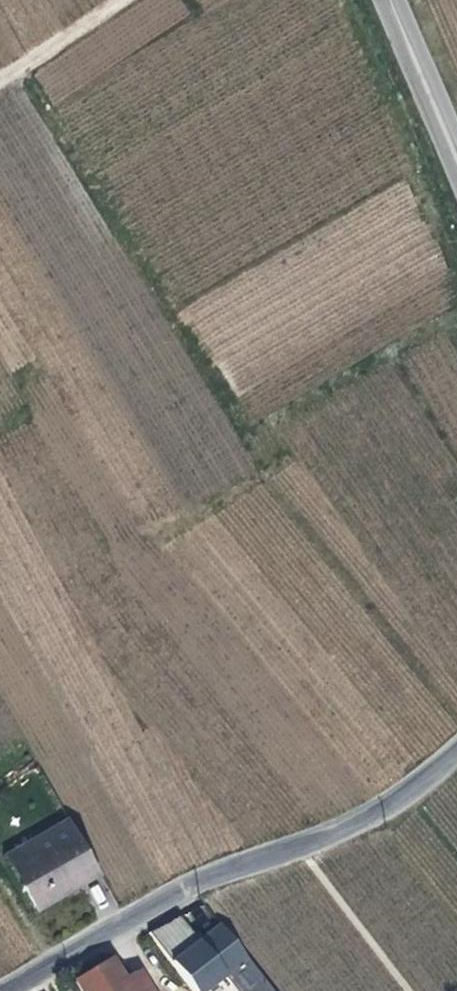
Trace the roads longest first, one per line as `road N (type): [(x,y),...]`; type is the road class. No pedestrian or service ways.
road 1 (residential): [(456,760),(348,833),(190,889),(0,990)]
road 2 (secondary): [(456,145),(396,0)]
road 3 (track): [(125,0),(0,85)]

